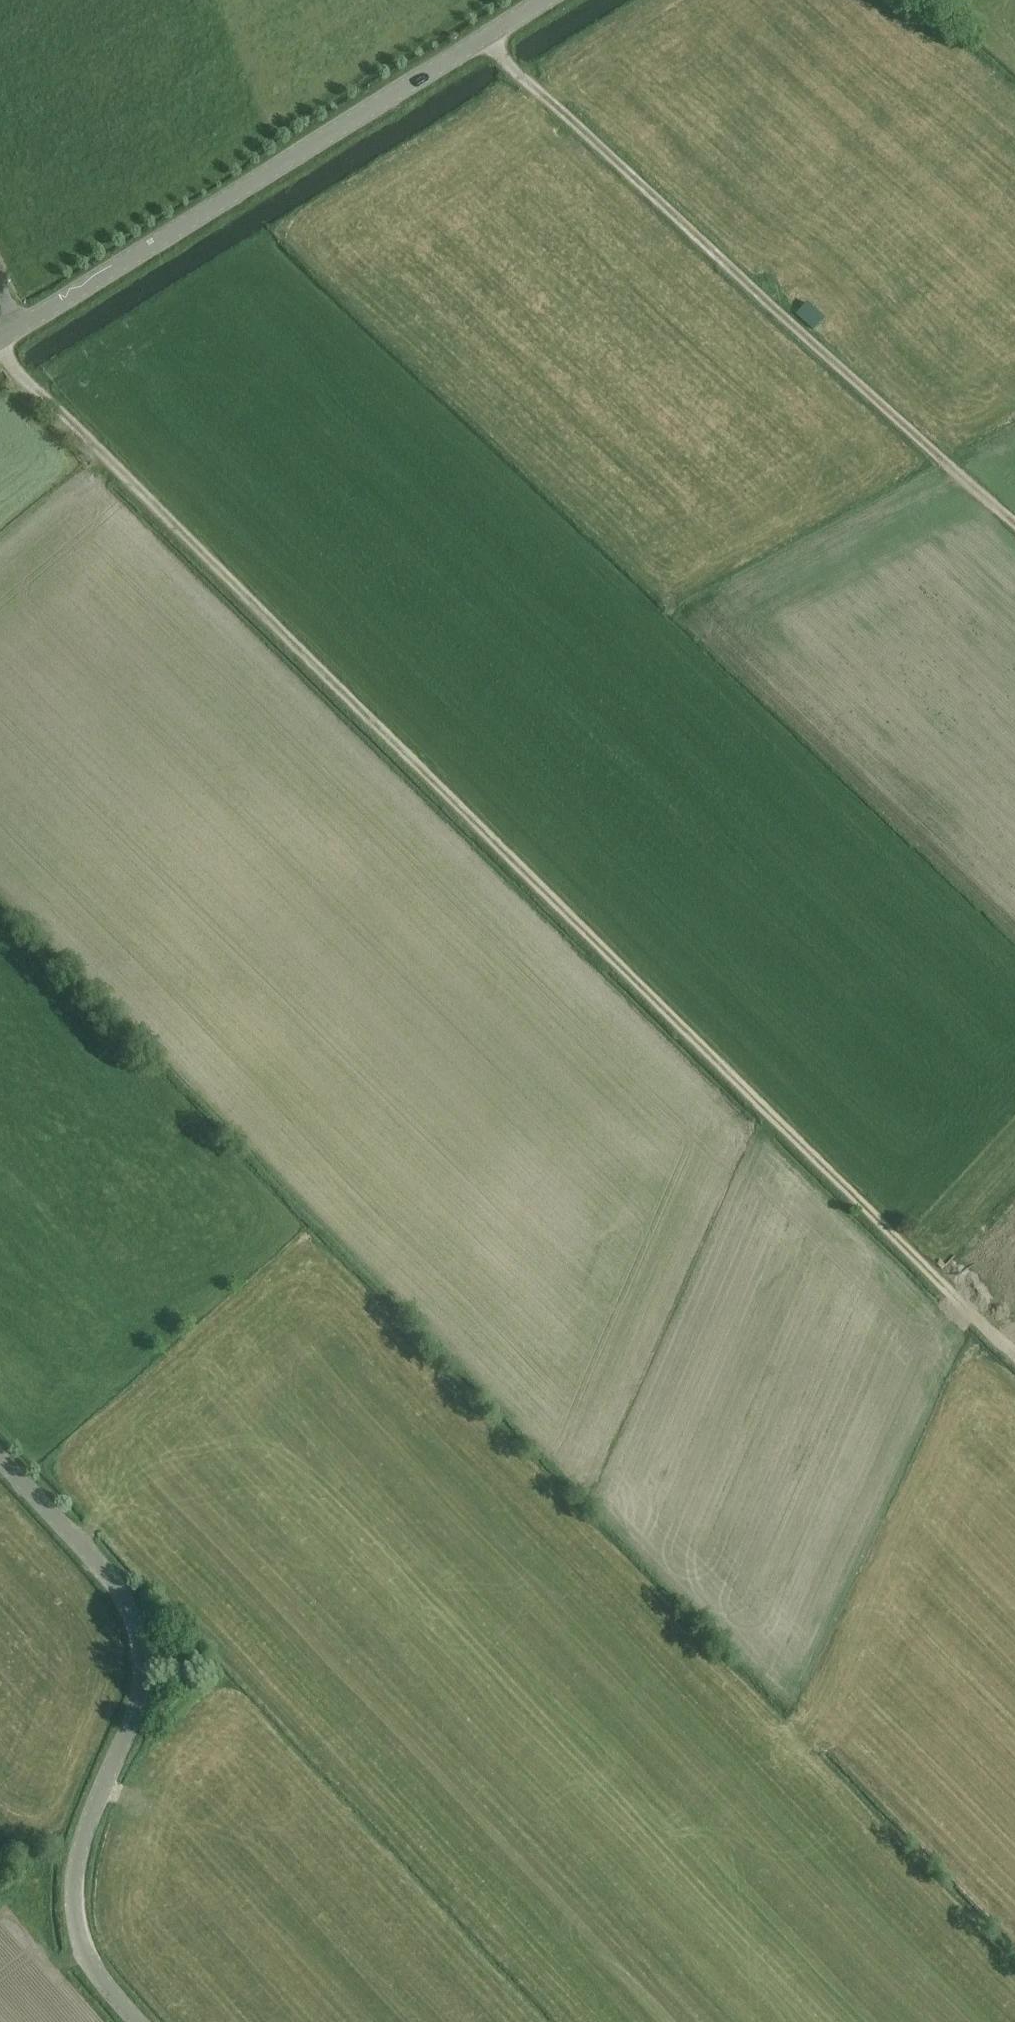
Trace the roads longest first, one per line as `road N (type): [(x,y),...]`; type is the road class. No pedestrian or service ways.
road 1 (unclassified): [(137,2021),(82,1953),(72,1903),(77,1852),(138,1694),(134,1615),(112,1579),(0,1459)]
road 2 (unclassified): [(17,325),(541,0)]

